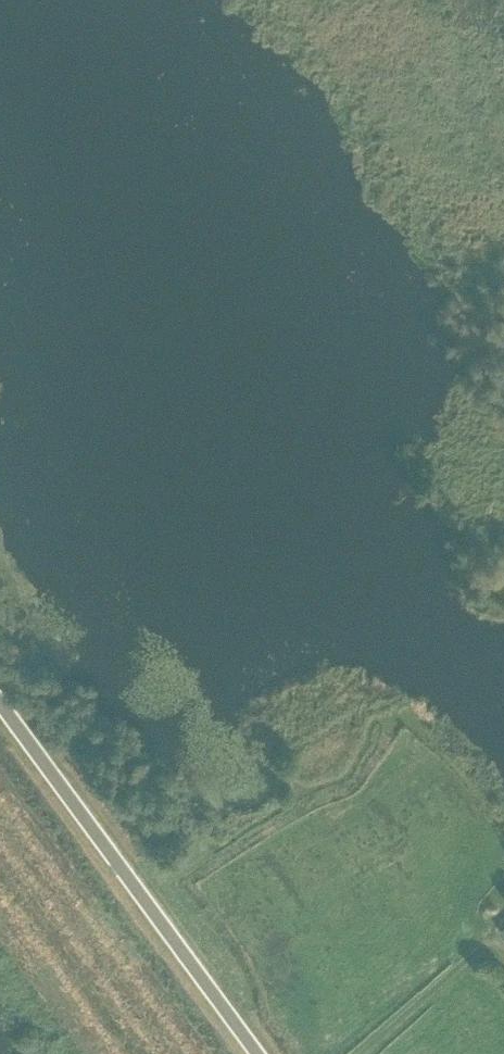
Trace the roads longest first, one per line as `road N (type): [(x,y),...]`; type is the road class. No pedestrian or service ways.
road 1 (unclassified): [(258,1053),(0,702)]
road 2 (track): [(361,1053),(484,945)]

